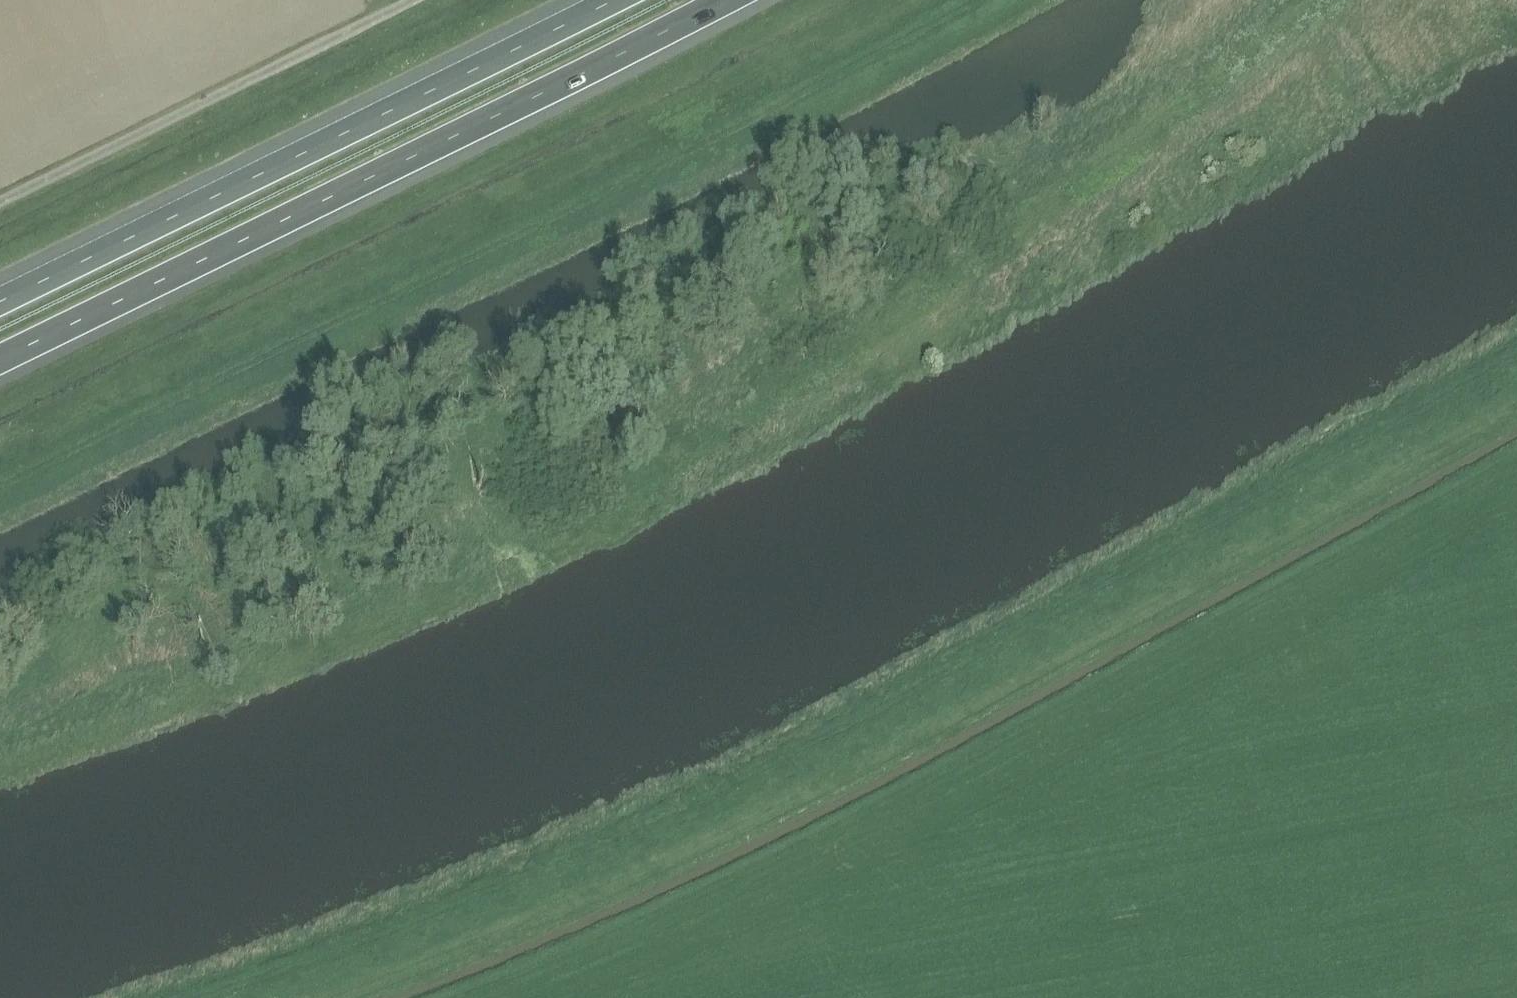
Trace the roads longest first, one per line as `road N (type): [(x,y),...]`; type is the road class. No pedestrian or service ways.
road 1 (motorway): [(0,359),(717,0)]
road 2 (motorway): [(612,0),(0,301)]
road 3 (unclassified): [(0,200),(407,0)]

